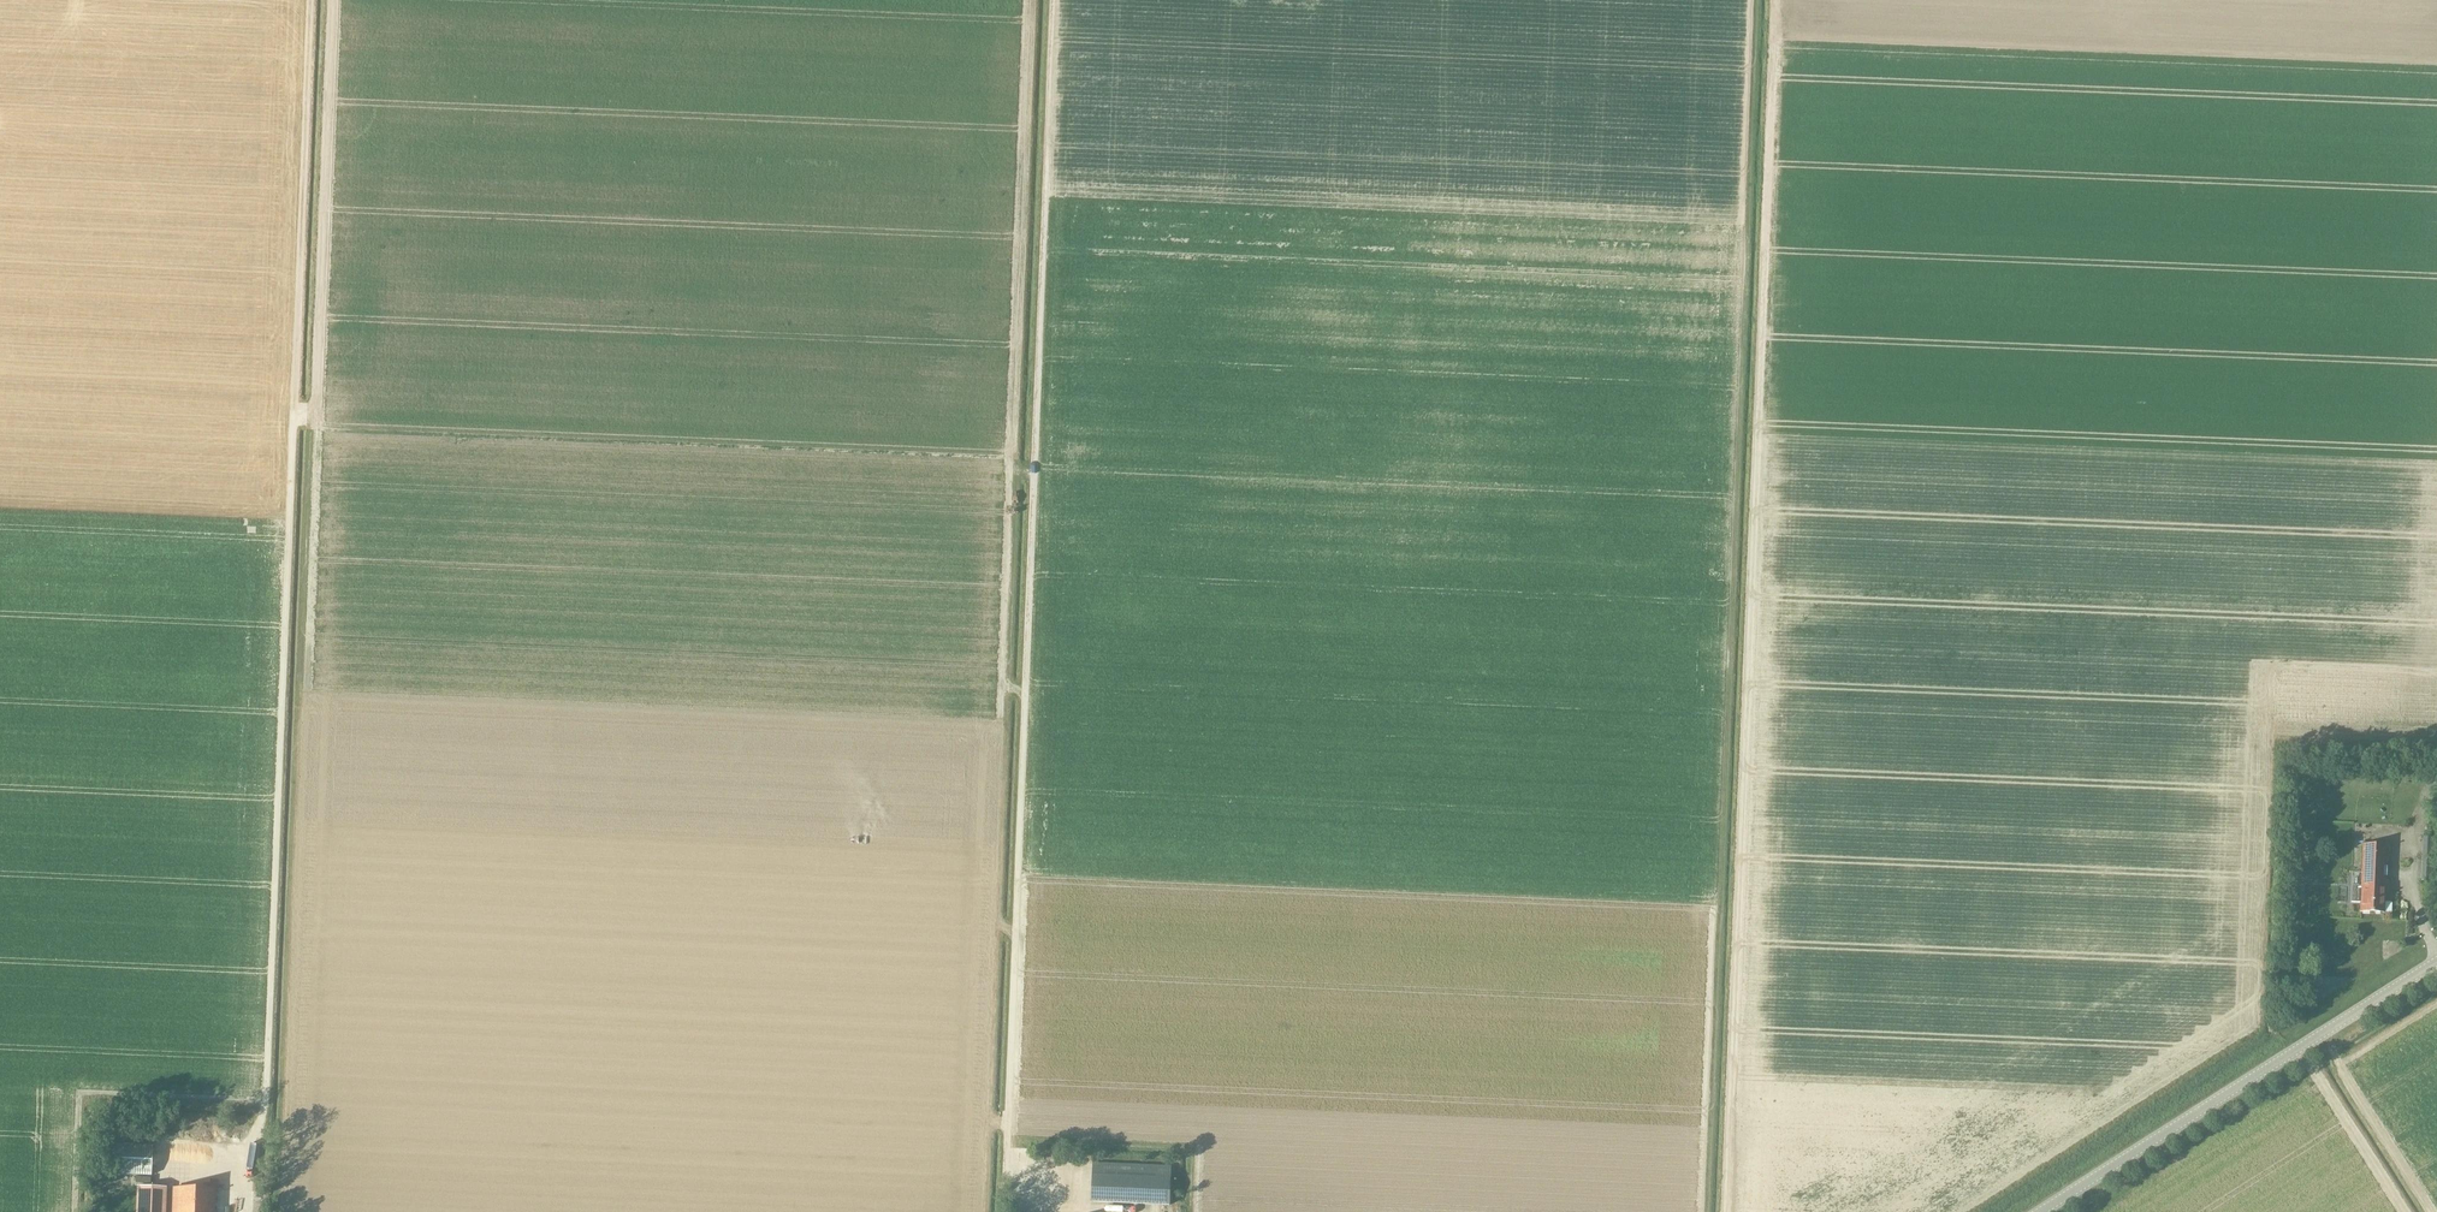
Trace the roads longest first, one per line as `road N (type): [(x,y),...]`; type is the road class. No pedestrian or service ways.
road 1 (unclassified): [(2040,1211),(2436,961)]

